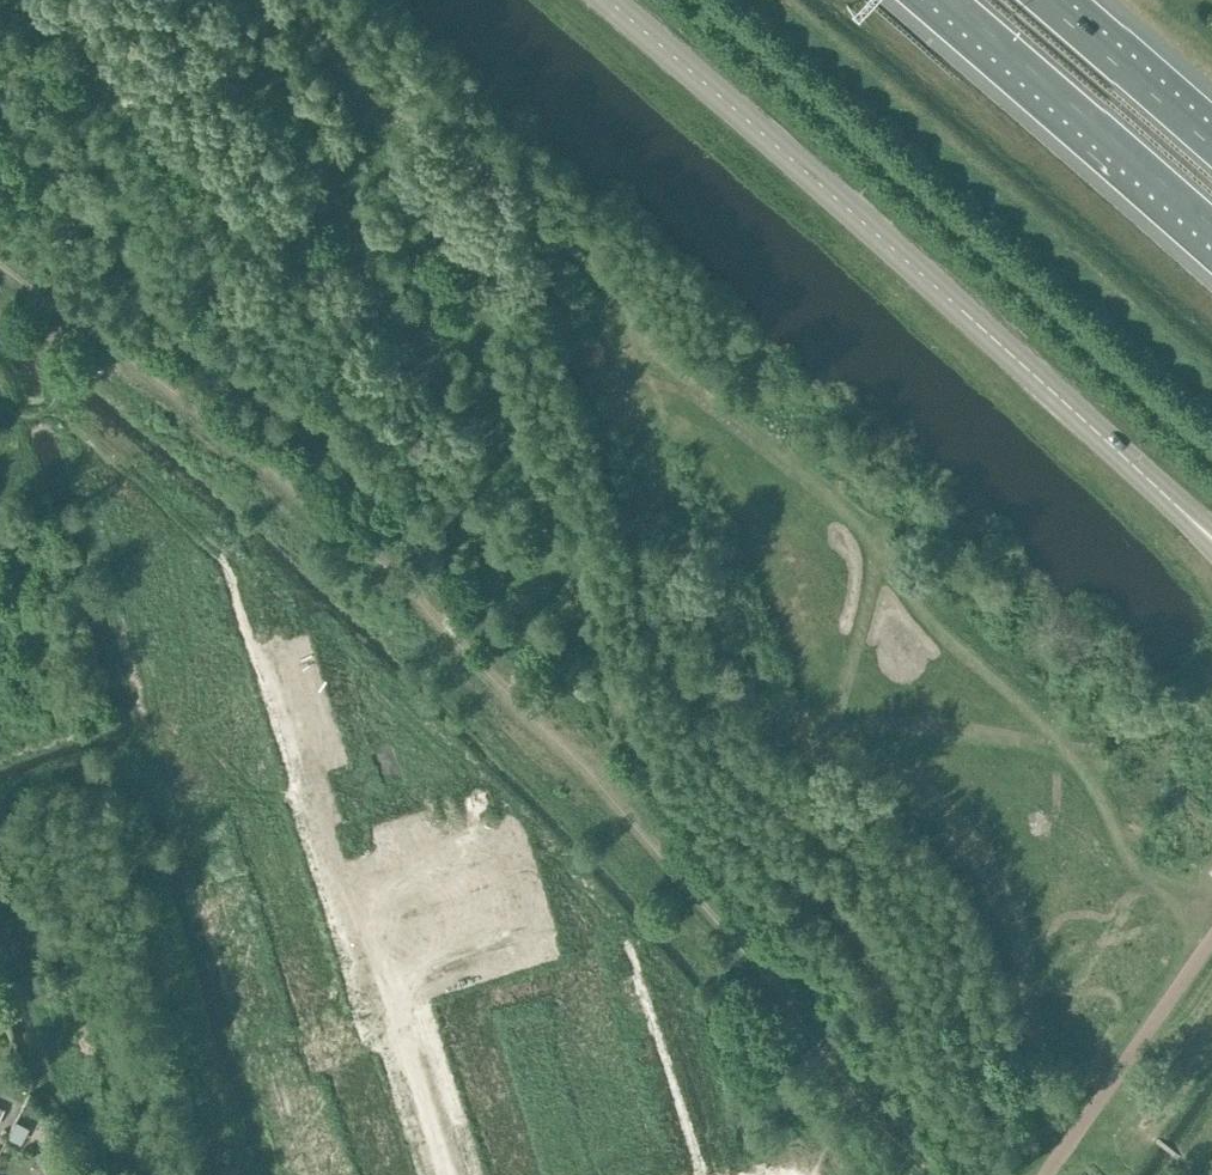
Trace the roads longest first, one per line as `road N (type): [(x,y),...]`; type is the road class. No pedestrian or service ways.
road 1 (secondary): [(1199,528),(605,0)]
road 2 (residential): [(448,1174),(332,865),(275,654)]
road 3 (motorway): [(948,0),(1211,228)]
road 4 (motorway): [(1211,149),(1041,0)]

